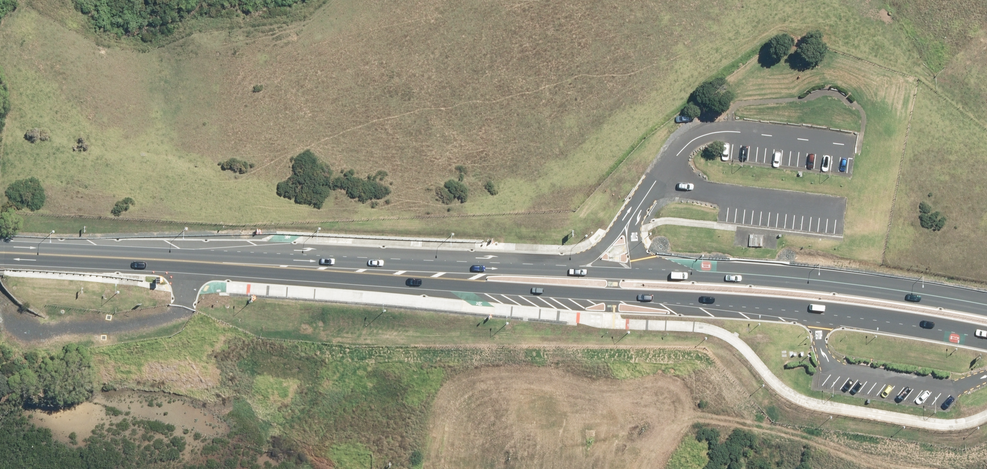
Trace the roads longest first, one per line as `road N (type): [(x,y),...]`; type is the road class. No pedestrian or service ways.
road 1 (primary): [(986,336),(701,297),(284,274),(228,263)]
road 2 (primary): [(228,263),(279,254),(757,272),(840,277),(986,304)]
road 3 (primary): [(0,253),(228,263)]

